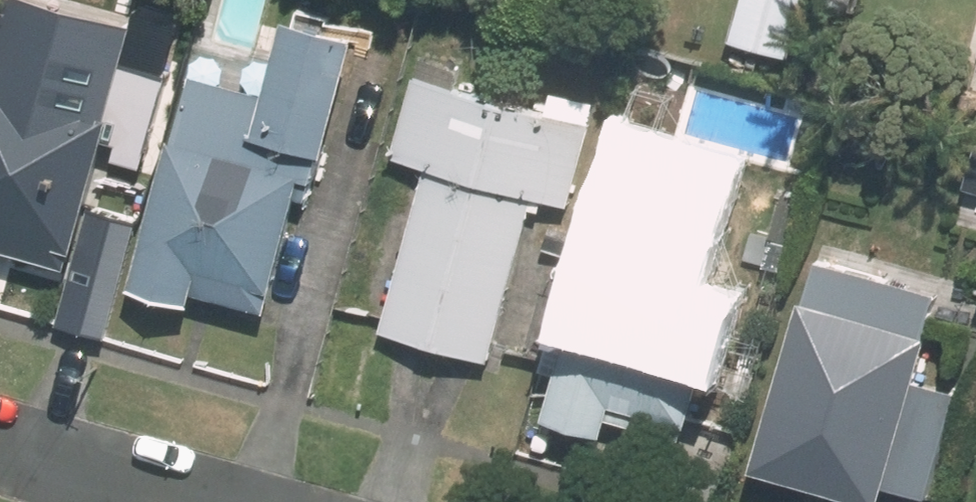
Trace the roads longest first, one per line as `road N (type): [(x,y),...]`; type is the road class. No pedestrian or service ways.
road 1 (residential): [(0,448),(193,501)]

